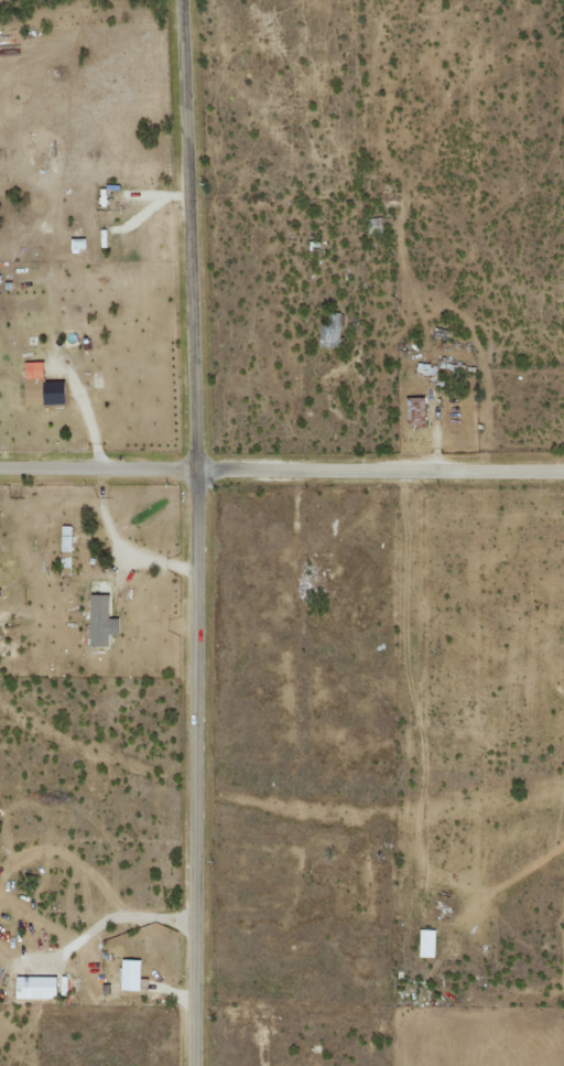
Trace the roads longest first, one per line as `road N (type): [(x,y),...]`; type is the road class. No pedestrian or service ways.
road 1 (residential): [(187,1065),(194,472),(177,0)]
road 2 (residential): [(194,472),(563,473)]
road 3 (residential): [(0,470),(194,472)]

